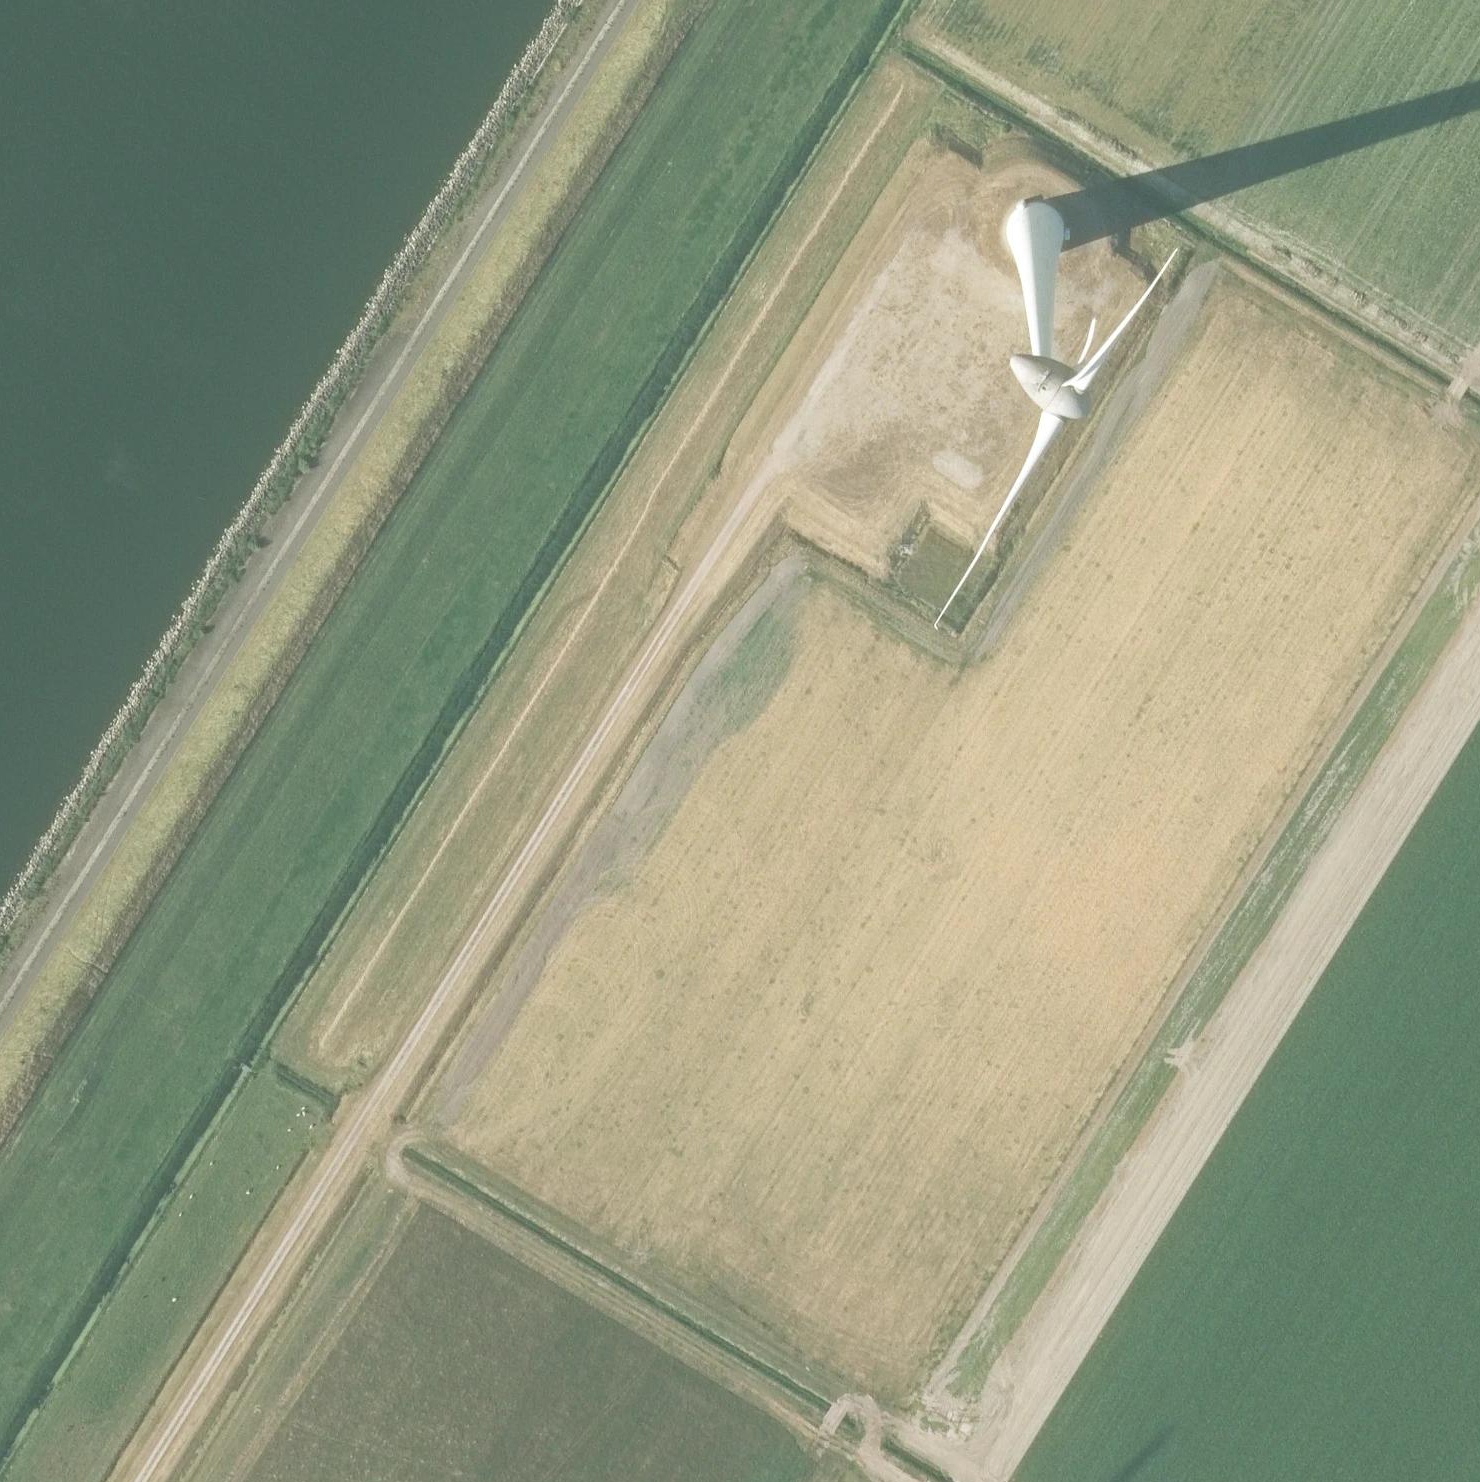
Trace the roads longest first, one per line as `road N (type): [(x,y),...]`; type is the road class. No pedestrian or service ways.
road 1 (unclassified): [(0,1026),(633,0)]

